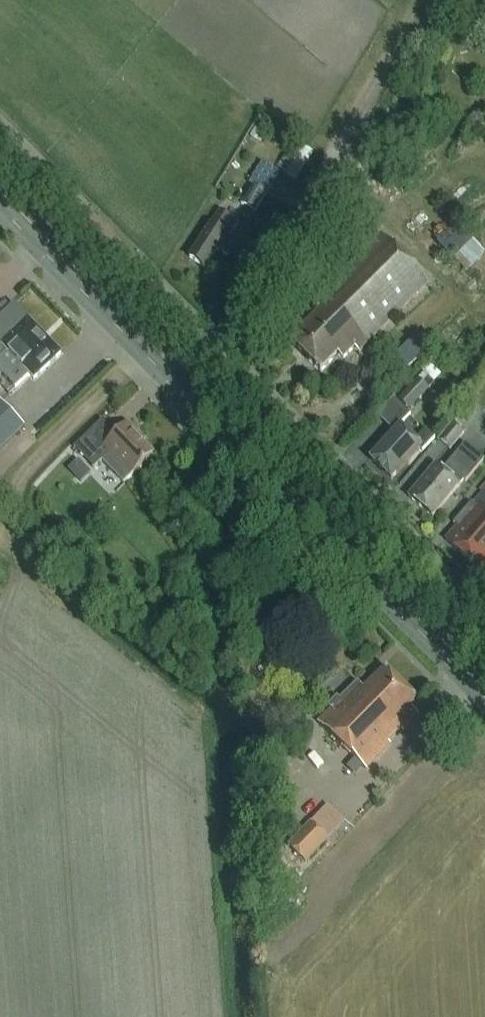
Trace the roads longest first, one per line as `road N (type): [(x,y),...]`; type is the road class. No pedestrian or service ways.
road 1 (tertiary): [(430,644),(174,386)]
road 2 (tertiary): [(174,386),(0,210)]
road 3 (residential): [(327,454),(473,600)]
road 4 (residential): [(0,126),(88,215)]
road 5 (residential): [(217,344),(304,431)]

